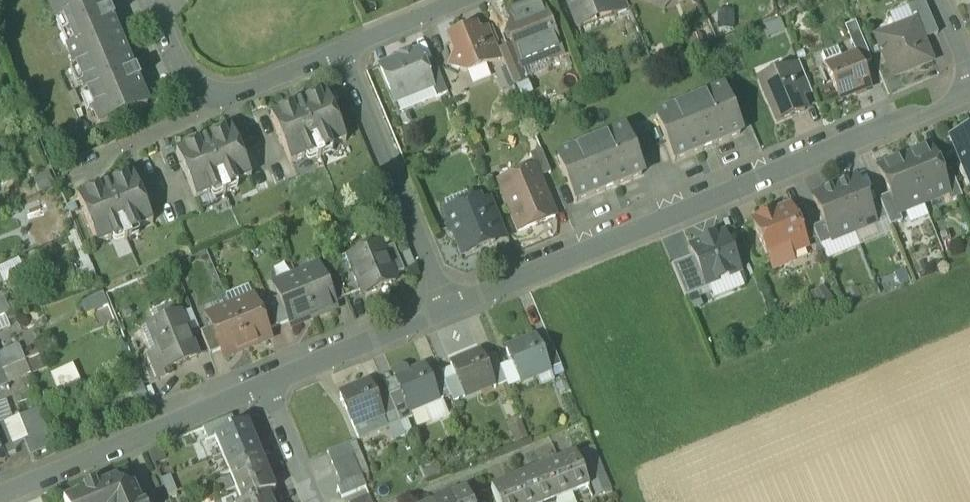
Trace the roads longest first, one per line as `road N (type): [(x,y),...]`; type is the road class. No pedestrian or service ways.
road 1 (residential): [(969,100),(451,306)]
road 2 (residential): [(271,381),(0,499)]
road 3 (residential): [(451,306),(346,58)]
road 4 (residential): [(451,306),(271,381)]
road 5 (residential): [(346,58),(487,0)]
road 6 (residential): [(211,103),(244,103),(346,58)]
road 7 (residential): [(86,167),(203,119),(211,103)]
road 8 (residential): [(271,381),(317,501)]
road 9 (residential): [(155,0),(194,92),(211,103)]

